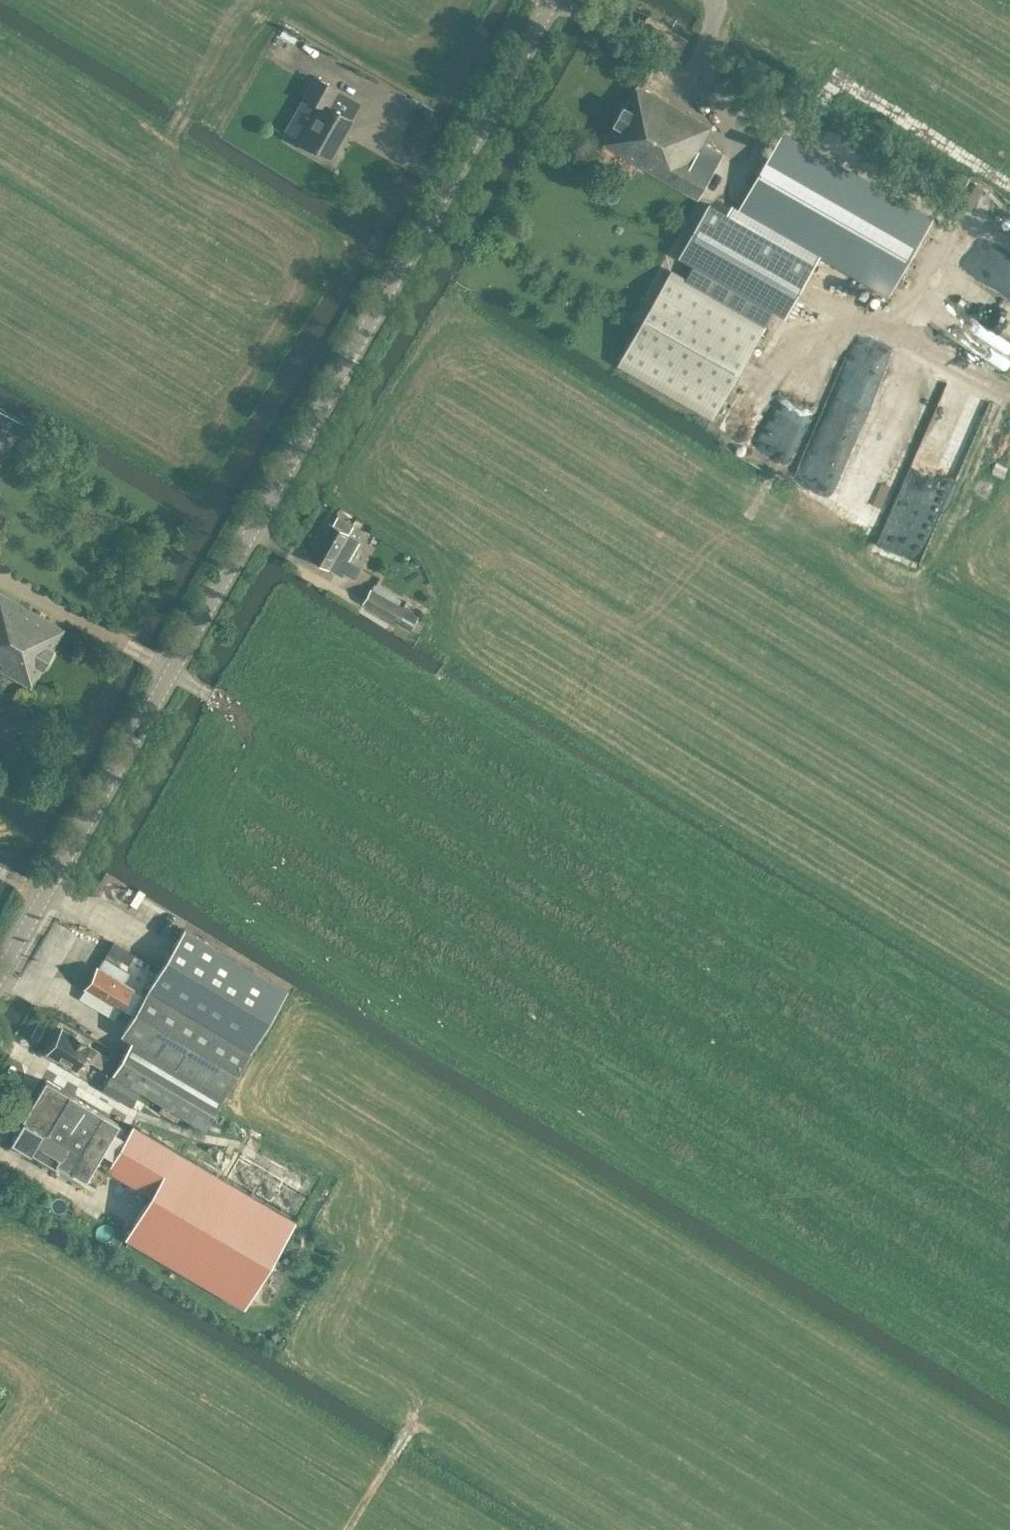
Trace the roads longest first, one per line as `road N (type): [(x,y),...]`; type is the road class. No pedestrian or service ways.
road 1 (tertiary): [(0,978),(557,0)]

